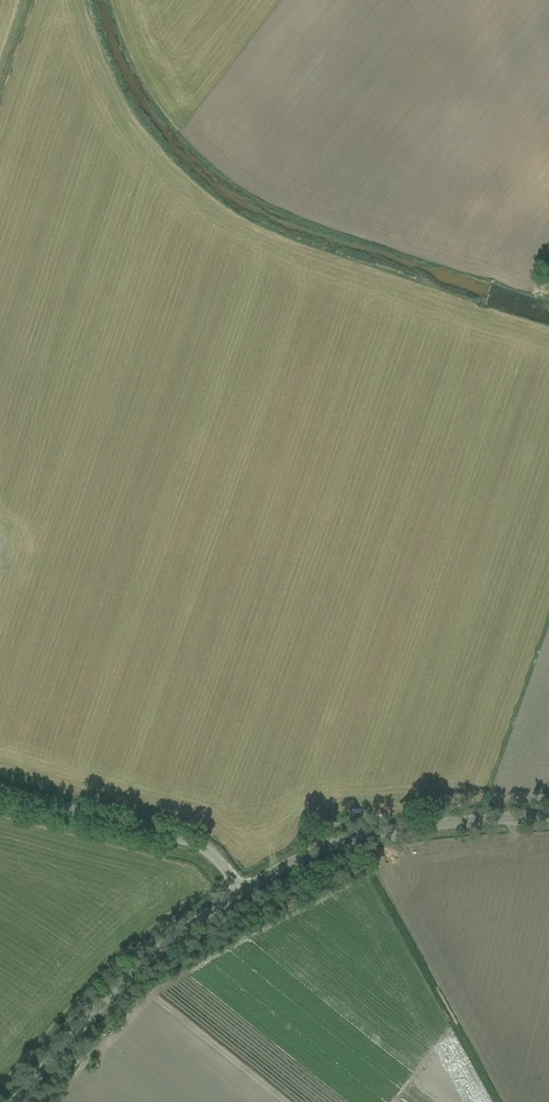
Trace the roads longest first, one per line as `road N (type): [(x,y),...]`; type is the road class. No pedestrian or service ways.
road 1 (unclassified): [(548,822),(396,828),(310,853),(240,887)]
road 2 (unclassified): [(9,1101),(49,1050),(144,957),(240,887)]
road 3 (unclassified): [(240,887),(213,852),(179,833),(0,789)]

